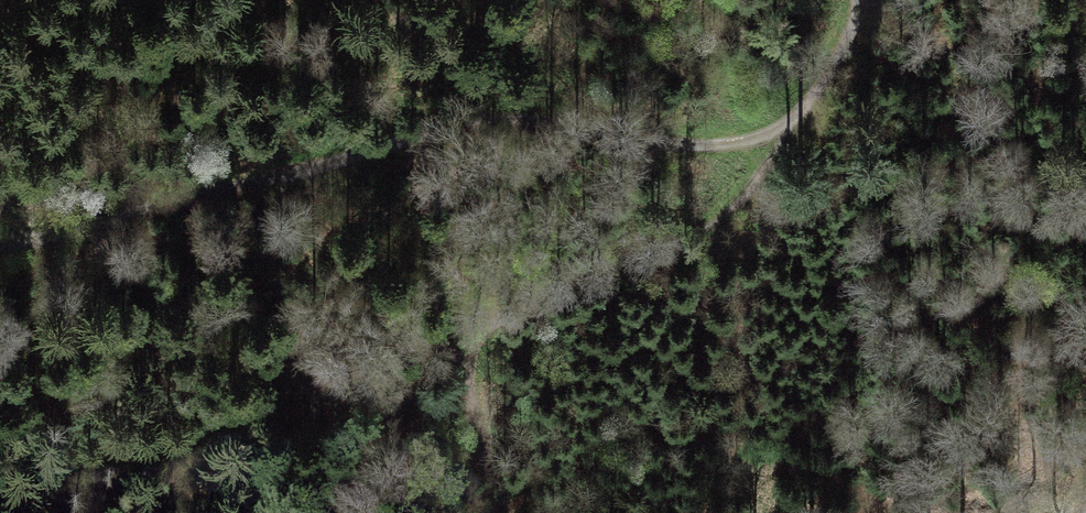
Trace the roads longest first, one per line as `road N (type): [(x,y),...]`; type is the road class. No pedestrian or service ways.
road 1 (track): [(0,242),(71,234),(321,168),(462,121),(678,143),(766,132),(827,72),(859,0)]
road 2 (track): [(766,132),(759,172),(738,205),(542,295),(468,343),(469,408),(500,512)]

